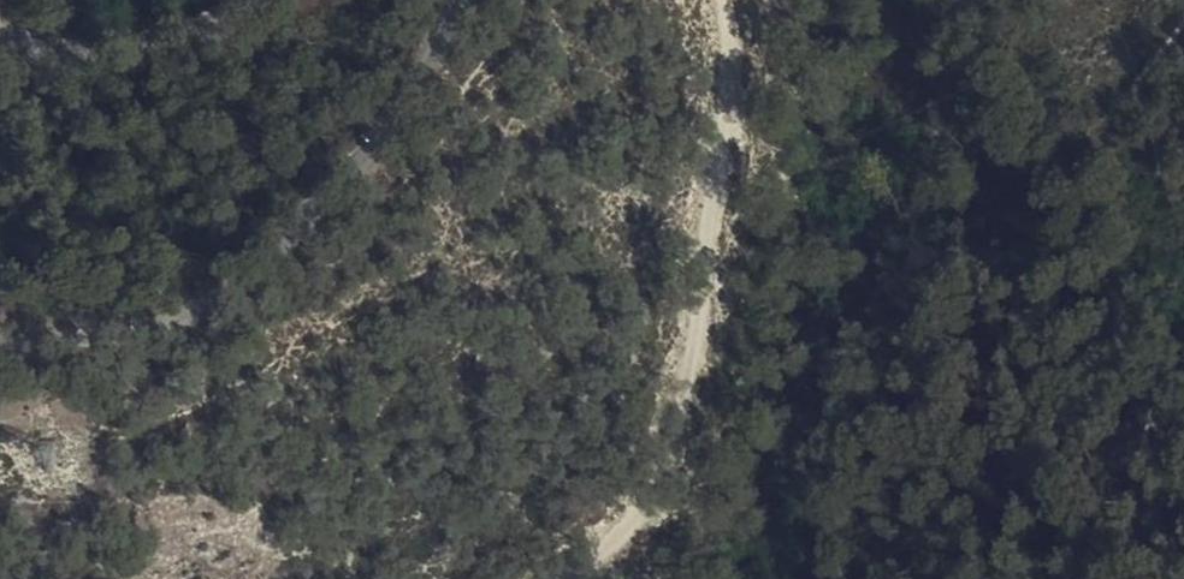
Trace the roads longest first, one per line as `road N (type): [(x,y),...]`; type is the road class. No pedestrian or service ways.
road 1 (track): [(719,0),(726,130),(695,317),(643,524),(567,578)]
road 2 (residential): [(457,0),(386,131),(248,275),(172,318),(55,343),(0,336)]
road 3 (unclassified): [(237,0),(124,58),(54,61),(0,42)]

